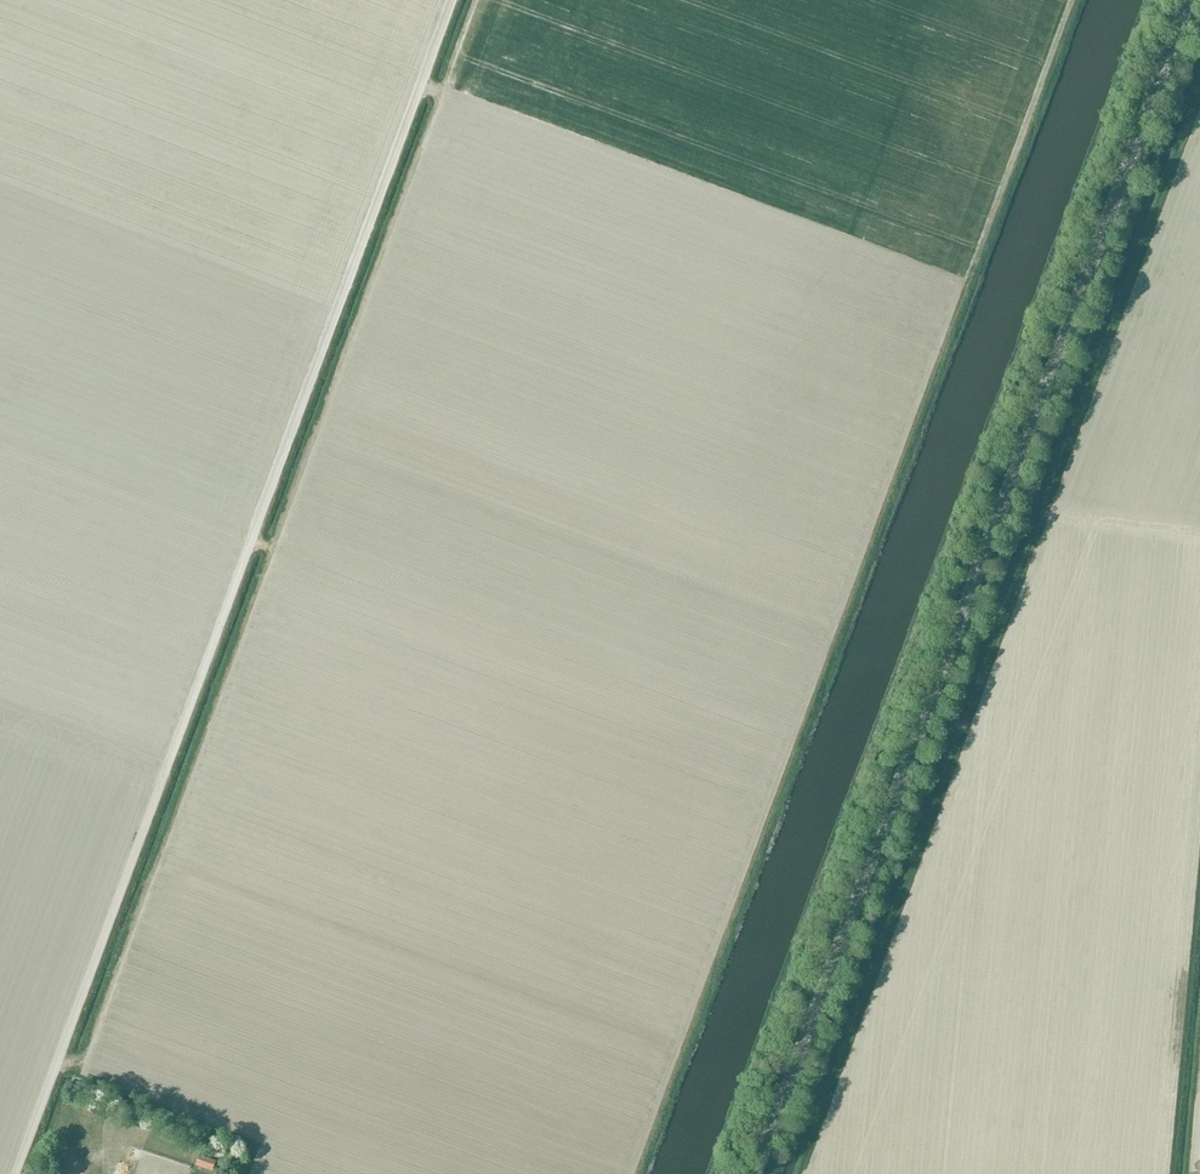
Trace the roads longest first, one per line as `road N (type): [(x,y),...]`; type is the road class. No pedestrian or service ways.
road 1 (unclassified): [(19,1173),(456,0)]
road 2 (unclassified): [(753,1173),(1186,0)]

